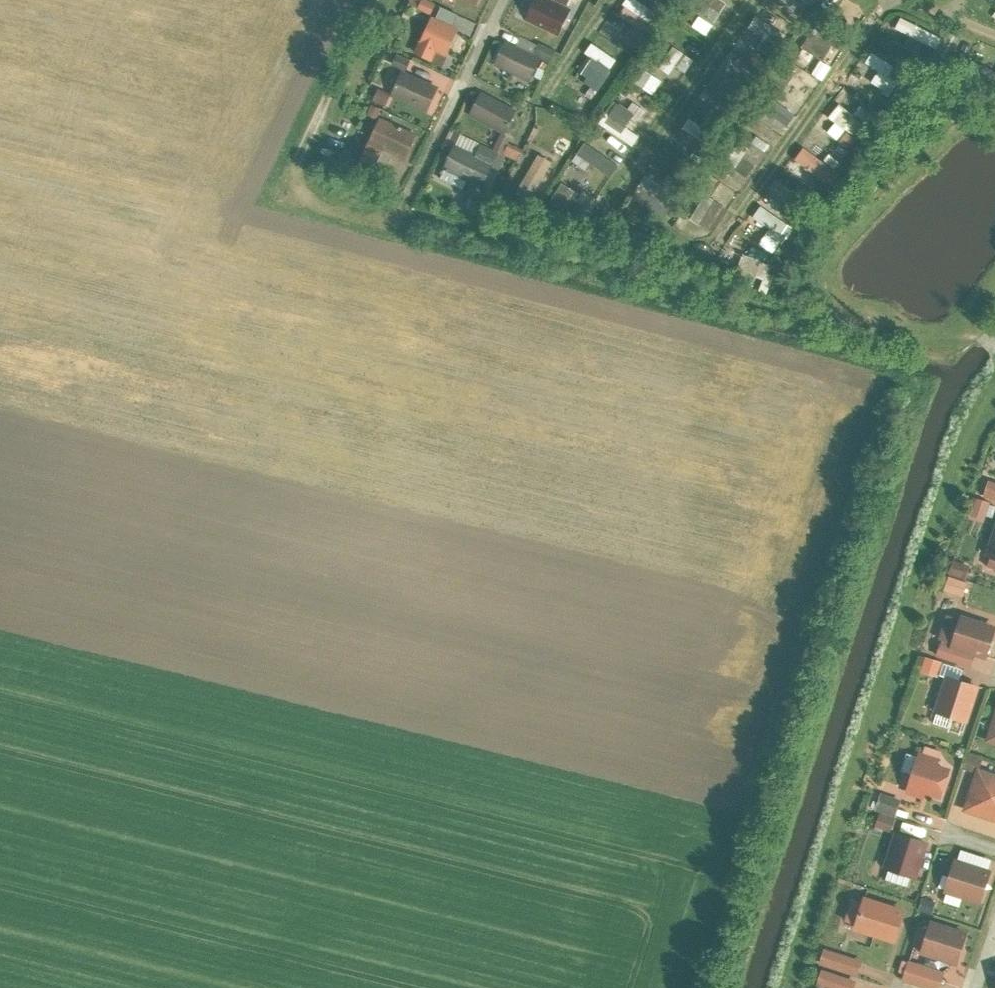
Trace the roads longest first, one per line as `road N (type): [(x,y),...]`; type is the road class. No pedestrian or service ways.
road 1 (track): [(374,0),(301,154),(302,198)]

